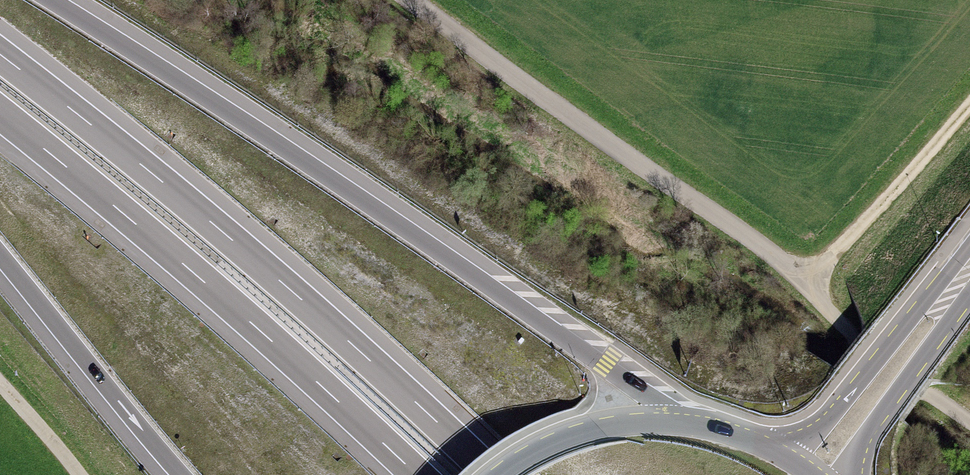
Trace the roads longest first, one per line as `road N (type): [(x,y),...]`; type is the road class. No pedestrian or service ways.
road 1 (motorway): [(691,424),(54,0)]
road 2 (track): [(408,0),(789,264),(969,422)]
road 3 (motorway): [(491,474),(260,263),(0,55)]
road 4 (motorway): [(0,114),(224,299),(416,474)]
road 5 (motorway): [(0,258),(179,474)]
road 6 (primary): [(969,265),(810,474)]
road 7 (track): [(969,107),(814,286)]
road 8 (primary): [(691,424),(599,427),(553,442),(498,474)]
road 9 (primary): [(810,474),(750,441),(691,424)]

